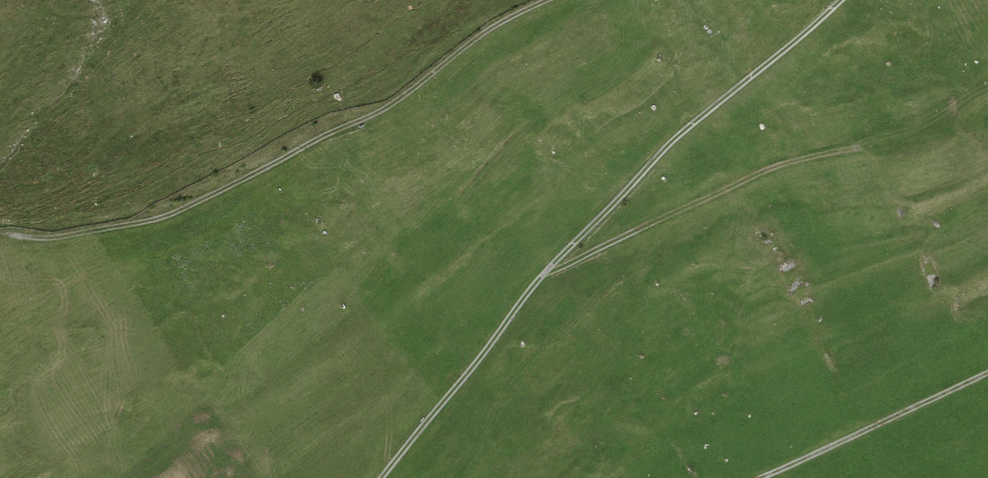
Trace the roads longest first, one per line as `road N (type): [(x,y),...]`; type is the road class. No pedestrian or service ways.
road 1 (track): [(381,477),(544,274),(686,128),(841,0)]
road 2 (track): [(553,0),(508,21),(394,107),(174,222),(89,236),(0,233)]
road 3 (track): [(544,274),(784,166),(915,137),(987,86)]
road 4 (track): [(987,374),(761,477)]

